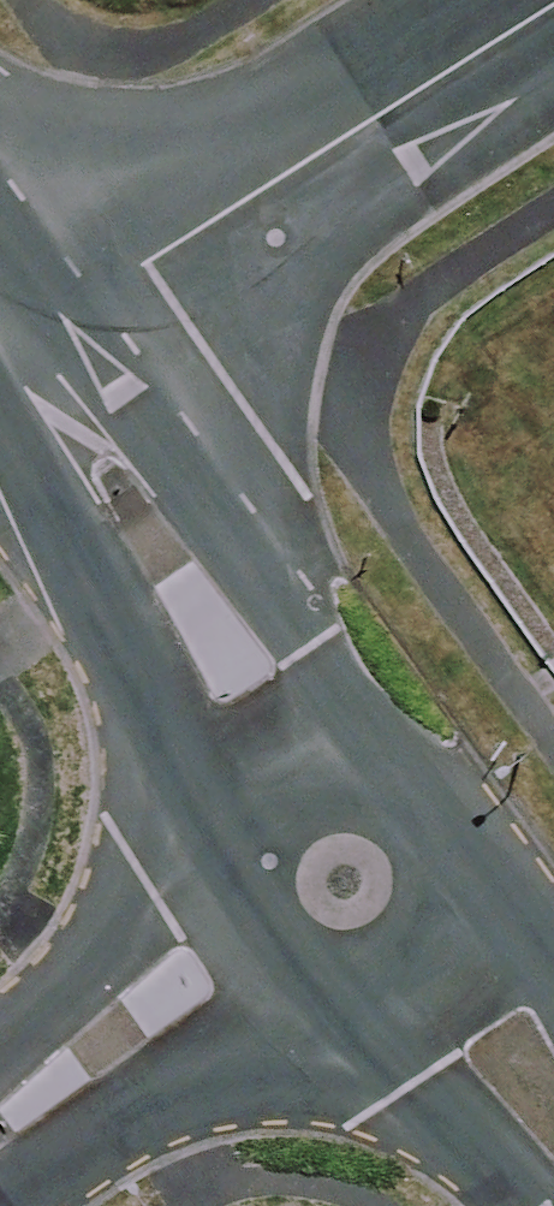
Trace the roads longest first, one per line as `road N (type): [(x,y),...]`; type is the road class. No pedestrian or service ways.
road 1 (residential): [(19,348),(553,3)]
road 2 (tertiary): [(88,440),(194,514),(260,592),(310,654),(364,775)]
road 3 (tertiary): [(238,838),(127,630),(90,529),(88,440)]
road 4 (residential): [(308,996),(137,1101),(0,1168)]
road 5 (residential): [(0,1050),(151,896),(228,877)]
road 6 (tertiary): [(553,1204),(422,1077),(367,998)]
road 7 (tertiary): [(456,884),(446,934),(414,975),(367,998)]
road 8 (tertiary): [(308,996),(264,970),(235,927),(228,877)]
road 9 (tertiary): [(364,775),(411,796),(444,835),(456,884)]
road 10 (tertiary): [(456,884),(553,1001)]
road 11 (tertiary): [(238,838),(269,798),(314,776),(364,775)]

